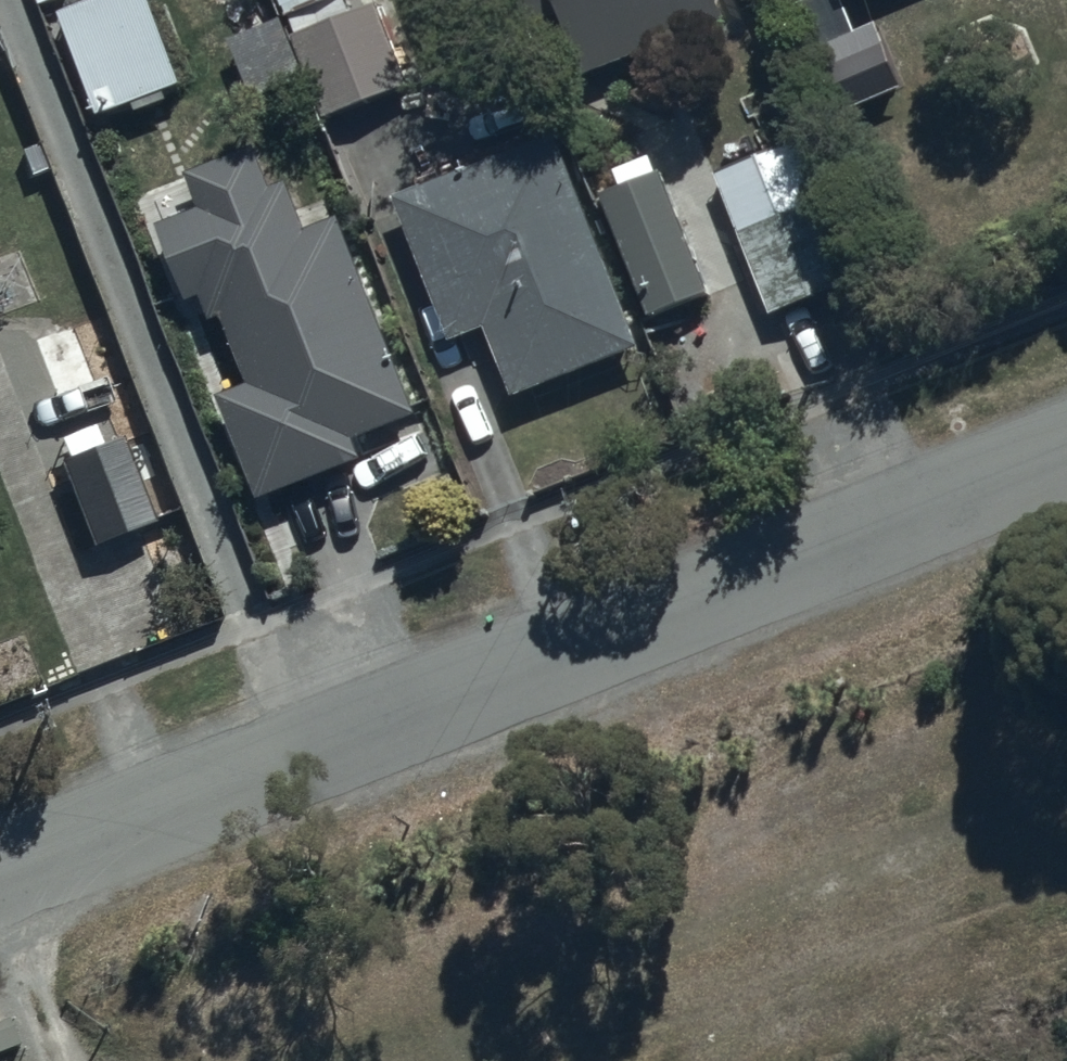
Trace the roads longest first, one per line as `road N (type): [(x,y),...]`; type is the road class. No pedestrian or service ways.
road 1 (tertiary): [(0,878),(1066,461)]

